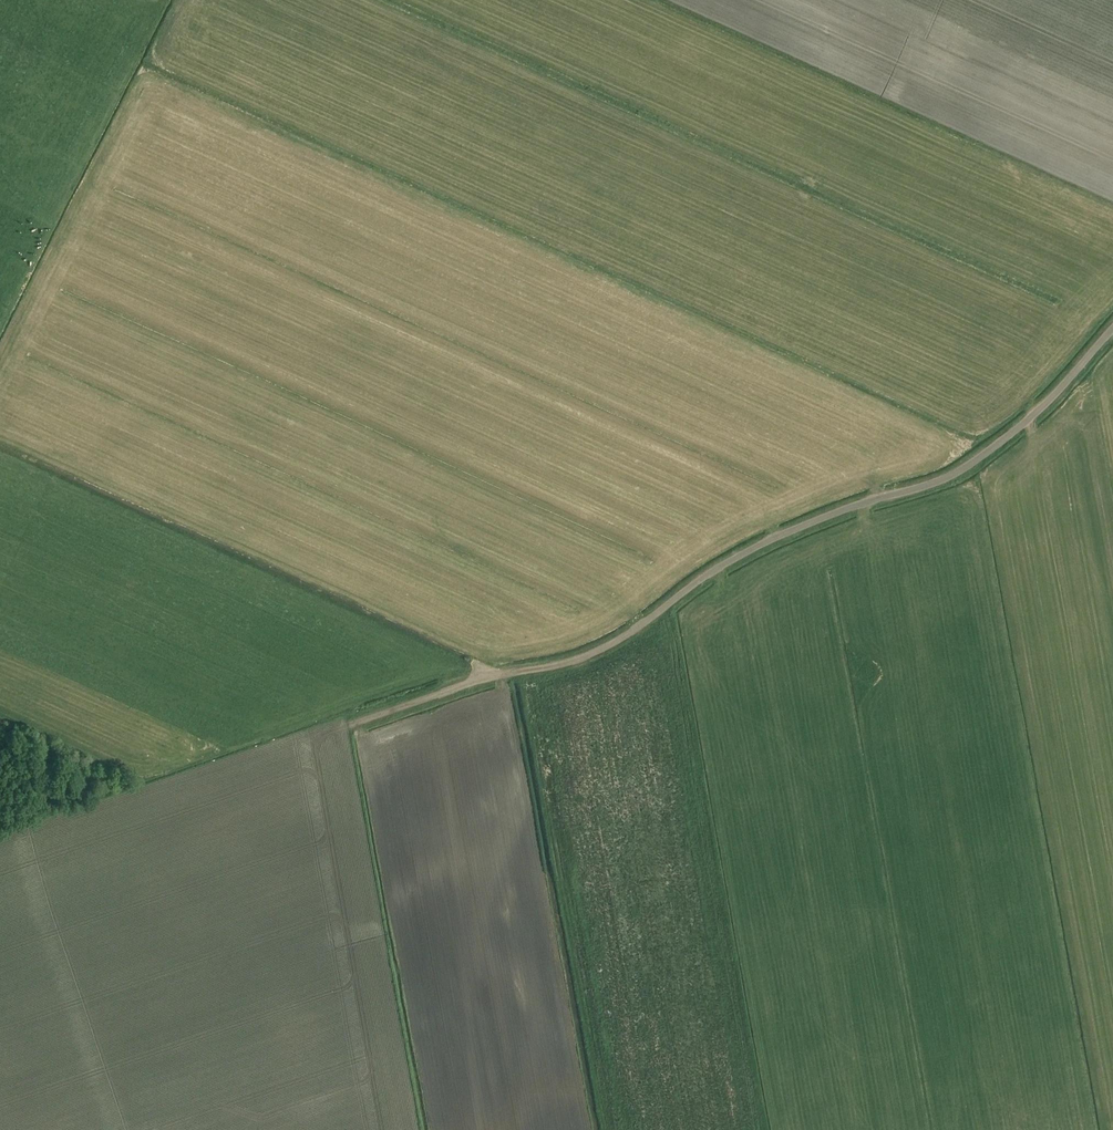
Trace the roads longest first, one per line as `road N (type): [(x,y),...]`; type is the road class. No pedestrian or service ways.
road 1 (unclassified): [(360,722),(480,679),(572,660),(627,635),(772,537),(953,474),(1026,420),(1112,328)]

